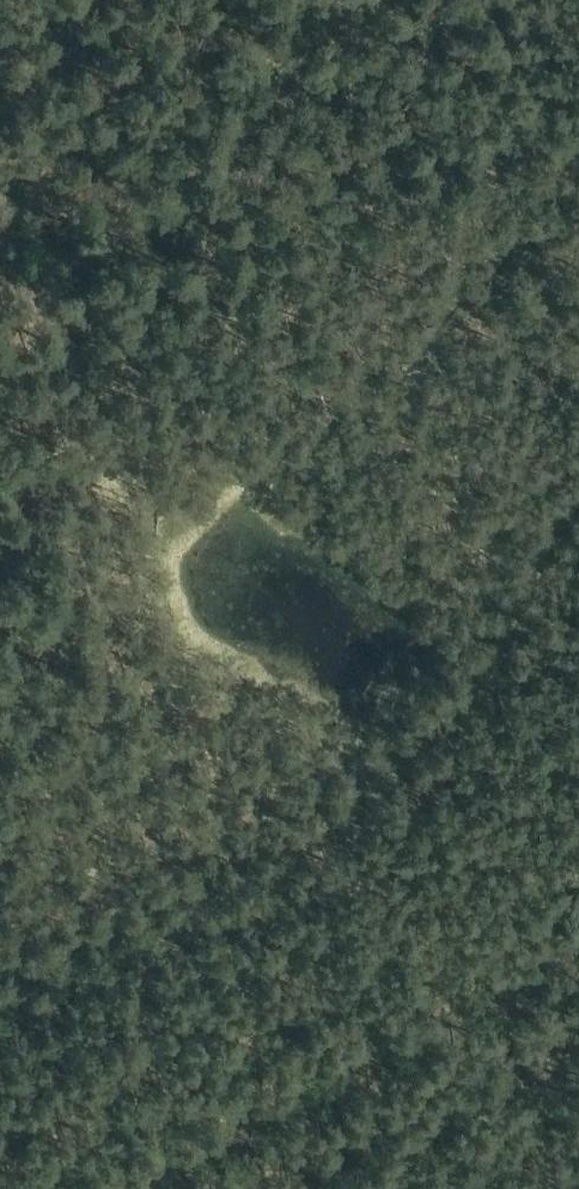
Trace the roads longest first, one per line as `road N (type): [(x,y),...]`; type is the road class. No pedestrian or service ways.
road 1 (track): [(245,1104),(255,956),(271,879),(502,652),(578,467)]

